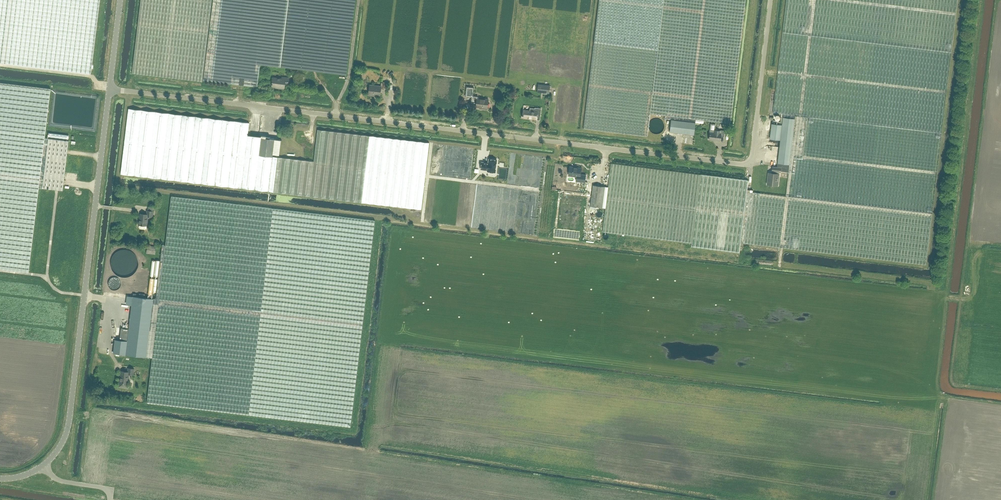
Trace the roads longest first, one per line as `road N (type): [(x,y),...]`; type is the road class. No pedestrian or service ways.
road 1 (unclassified): [(770,0),(752,149),(741,162),(109,89)]
road 2 (unclassified): [(44,464),(72,406),(109,89)]

